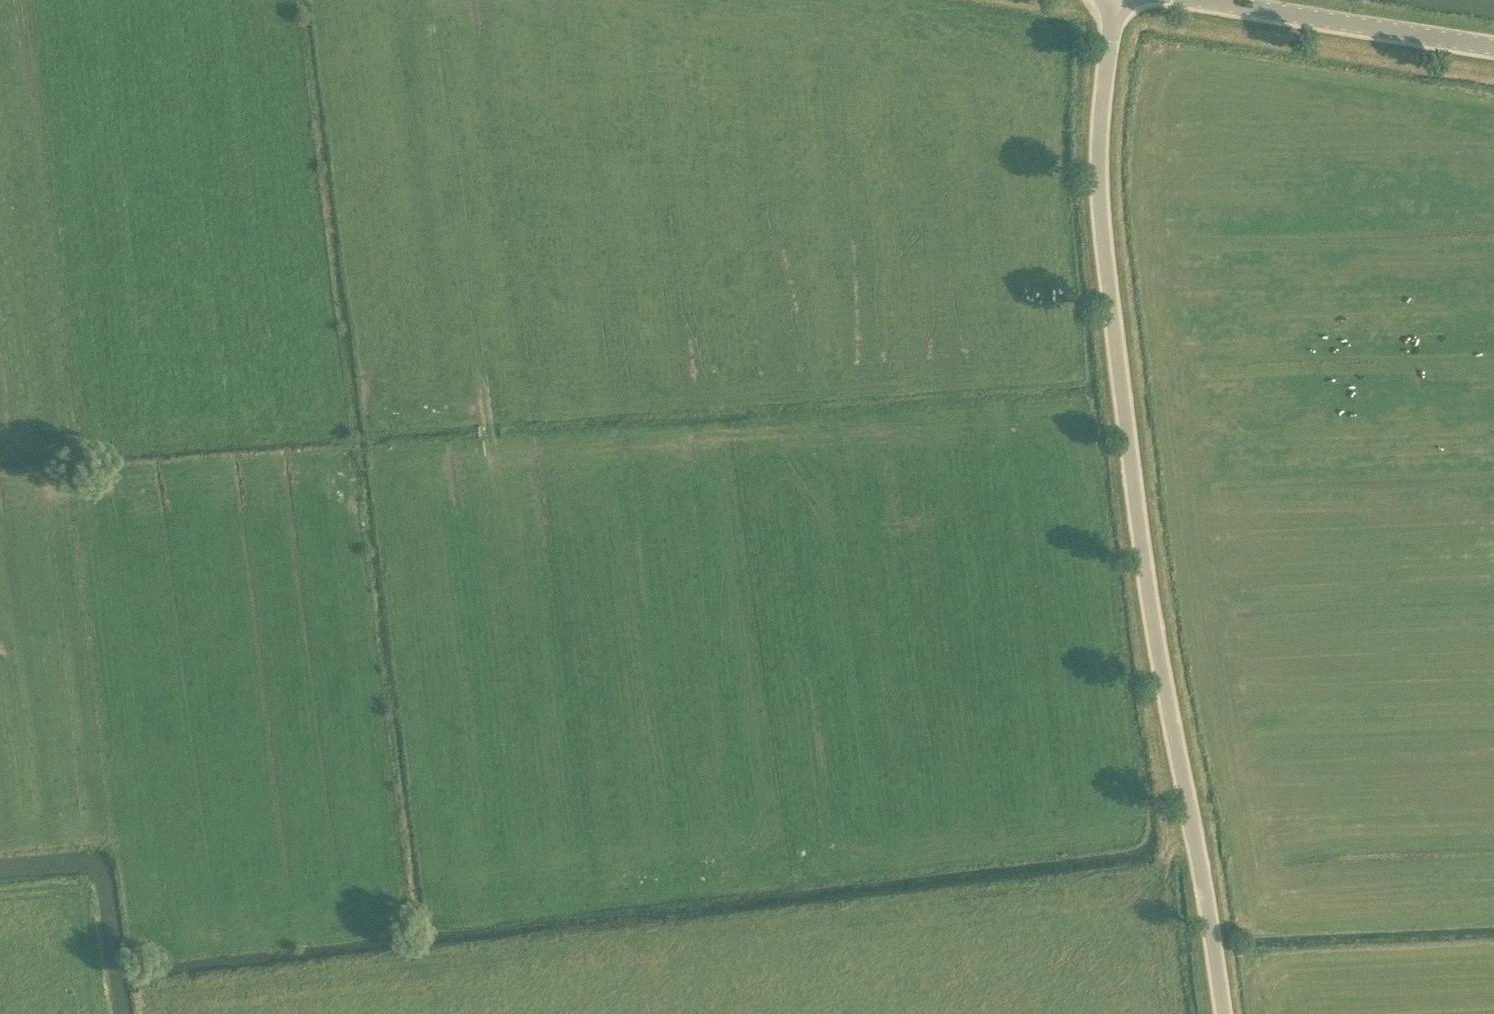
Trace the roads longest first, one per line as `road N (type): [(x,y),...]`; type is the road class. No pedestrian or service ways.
road 1 (unclassified): [(1217,1013),(1099,246),(1096,143),(1114,0)]
road 2 (tertiary): [(1493,48),(1208,0)]

